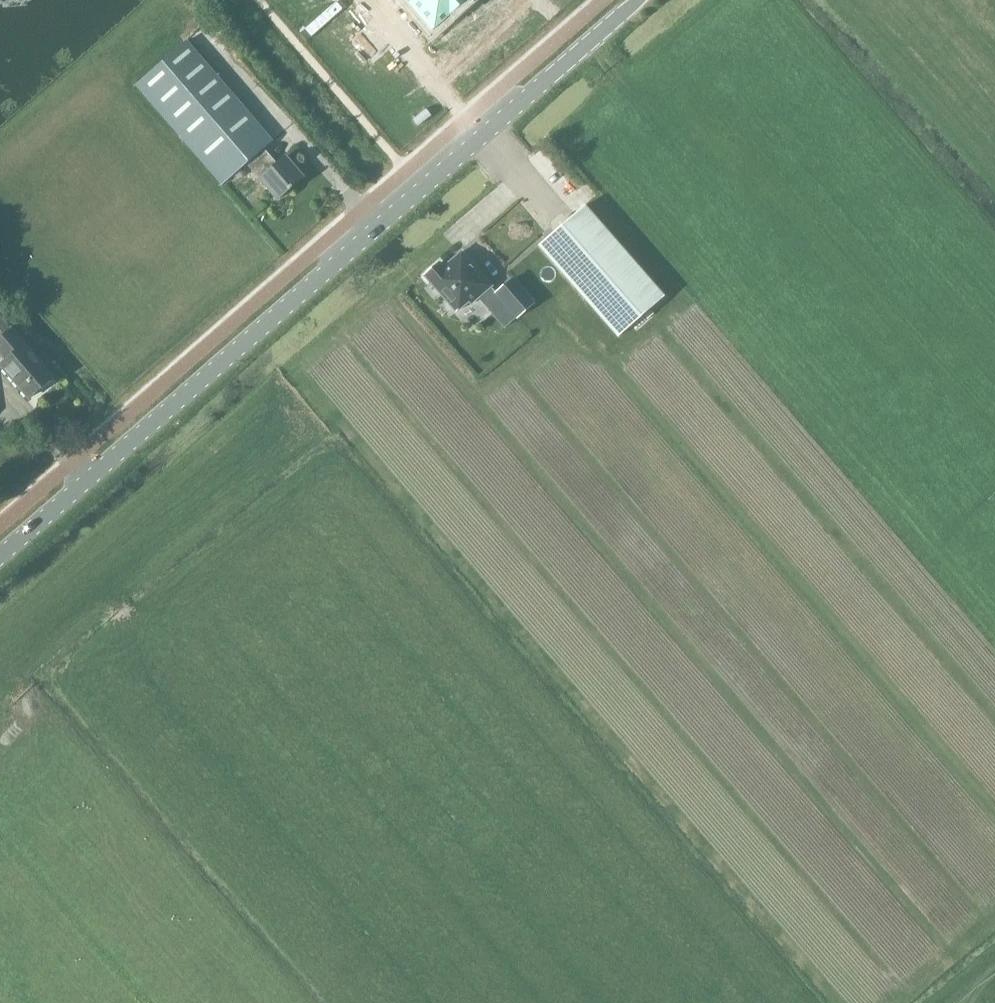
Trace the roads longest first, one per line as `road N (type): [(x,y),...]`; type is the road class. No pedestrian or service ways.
road 1 (tertiary): [(0,563),(639,0)]

